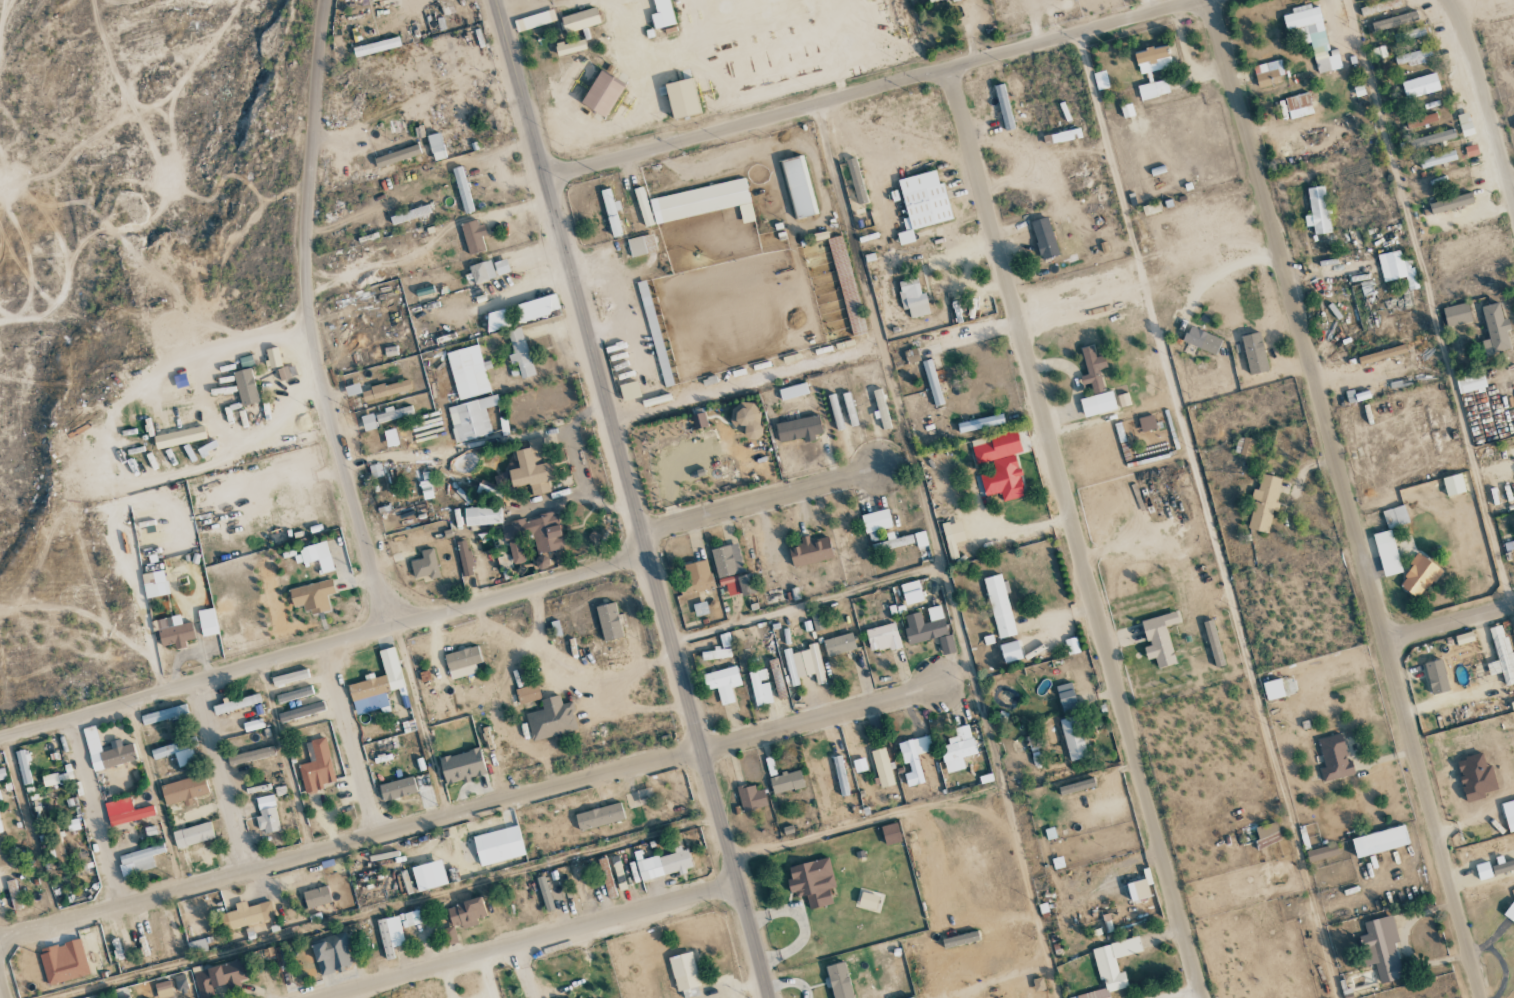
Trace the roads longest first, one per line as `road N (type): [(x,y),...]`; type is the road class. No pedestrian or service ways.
road 1 (secondary): [(493,0),(765,997)]
road 2 (residential): [(1481,997),(1211,0)]
road 3 (residential): [(1201,997),(948,67)]
road 4 (residential): [(0,939),(697,746)]
road 5 (residential): [(1192,0),(543,174)]
road 6 (residential): [(0,739),(646,556)]
road 7 (residential): [(392,628),(327,403),(310,310),(329,0)]
road 8 (residential): [(735,885),(318,997)]
road 9 (residential): [(640,535),(903,462)]
road 10 (residential): [(697,746),(948,683)]
road 11 (residential): [(1513,197),(1447,0)]
road 12 (residential): [(380,836),(325,647)]
road 13 (residential): [(250,871),(198,684)]
road 14 (residential): [(121,907),(69,720)]
road 15 (residential): [(1513,604),(1385,641)]

